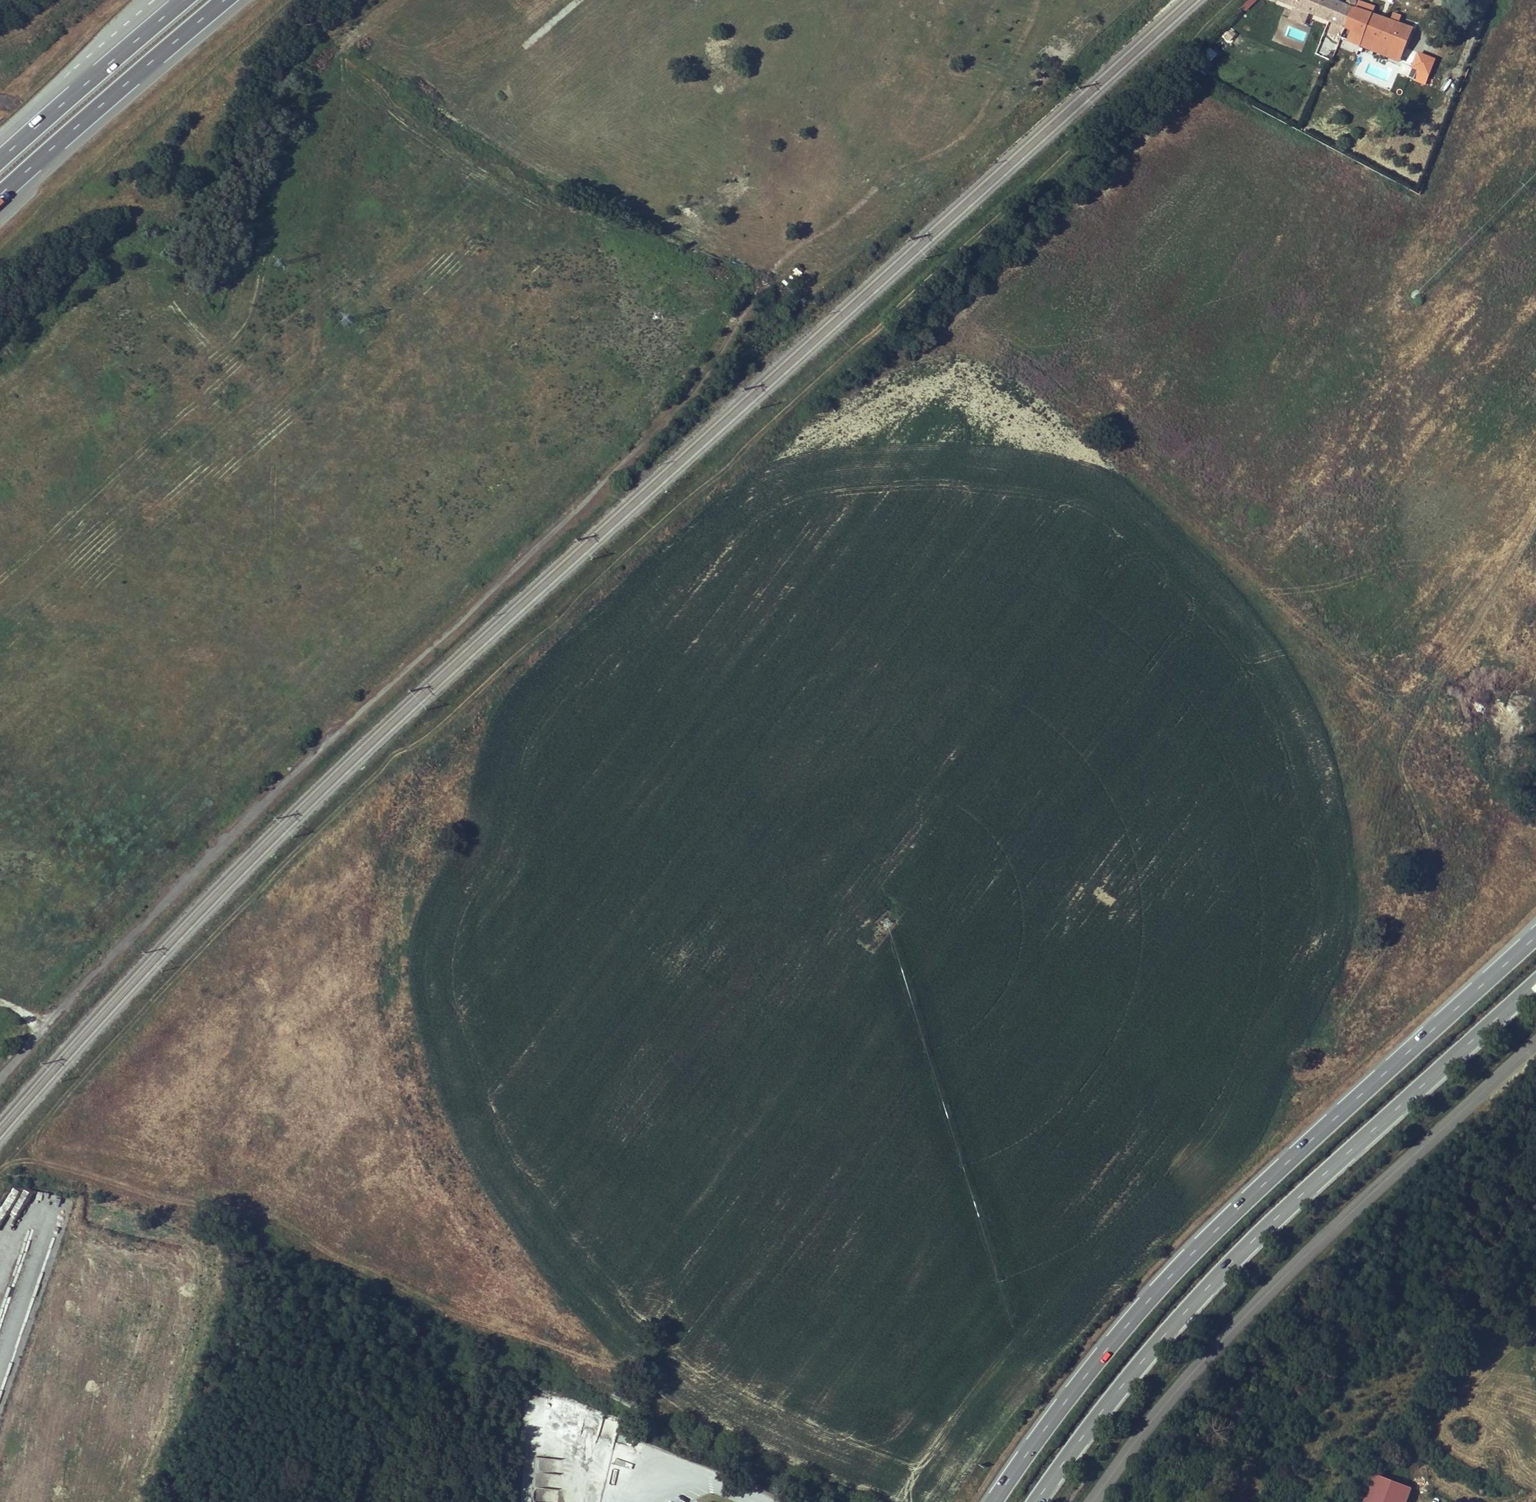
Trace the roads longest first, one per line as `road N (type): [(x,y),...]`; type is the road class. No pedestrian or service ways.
road 1 (unclassified): [(0,1077),(256,811),(695,392),(763,285)]
road 2 (primary): [(1535,933),(1150,1293),(991,1501)]
road 3 (primary): [(1034,1501),(1179,1312),(1535,979)]
road 4 (unclassified): [(1094,1501),(1220,1339),(1535,1045)]
road 5 (motorway): [(0,195),(225,0)]
road 6 (motorway): [(183,0),(0,159)]
road 7 (unclassified): [(636,1501),(652,1461),(752,1501)]

